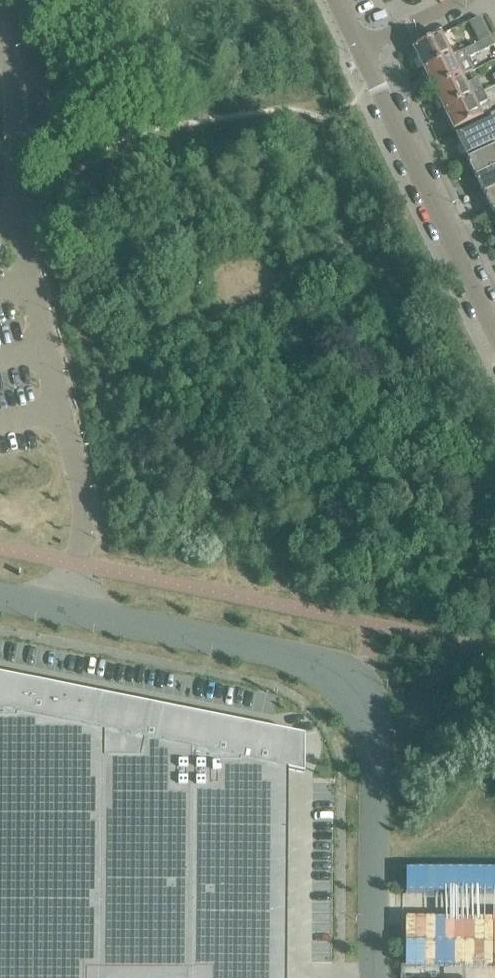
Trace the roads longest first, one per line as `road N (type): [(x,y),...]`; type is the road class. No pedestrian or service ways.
road 1 (tertiary): [(0,598),(310,660),(359,688),(372,734),(373,977)]
road 2 (tertiary): [(494,334),(357,48)]

